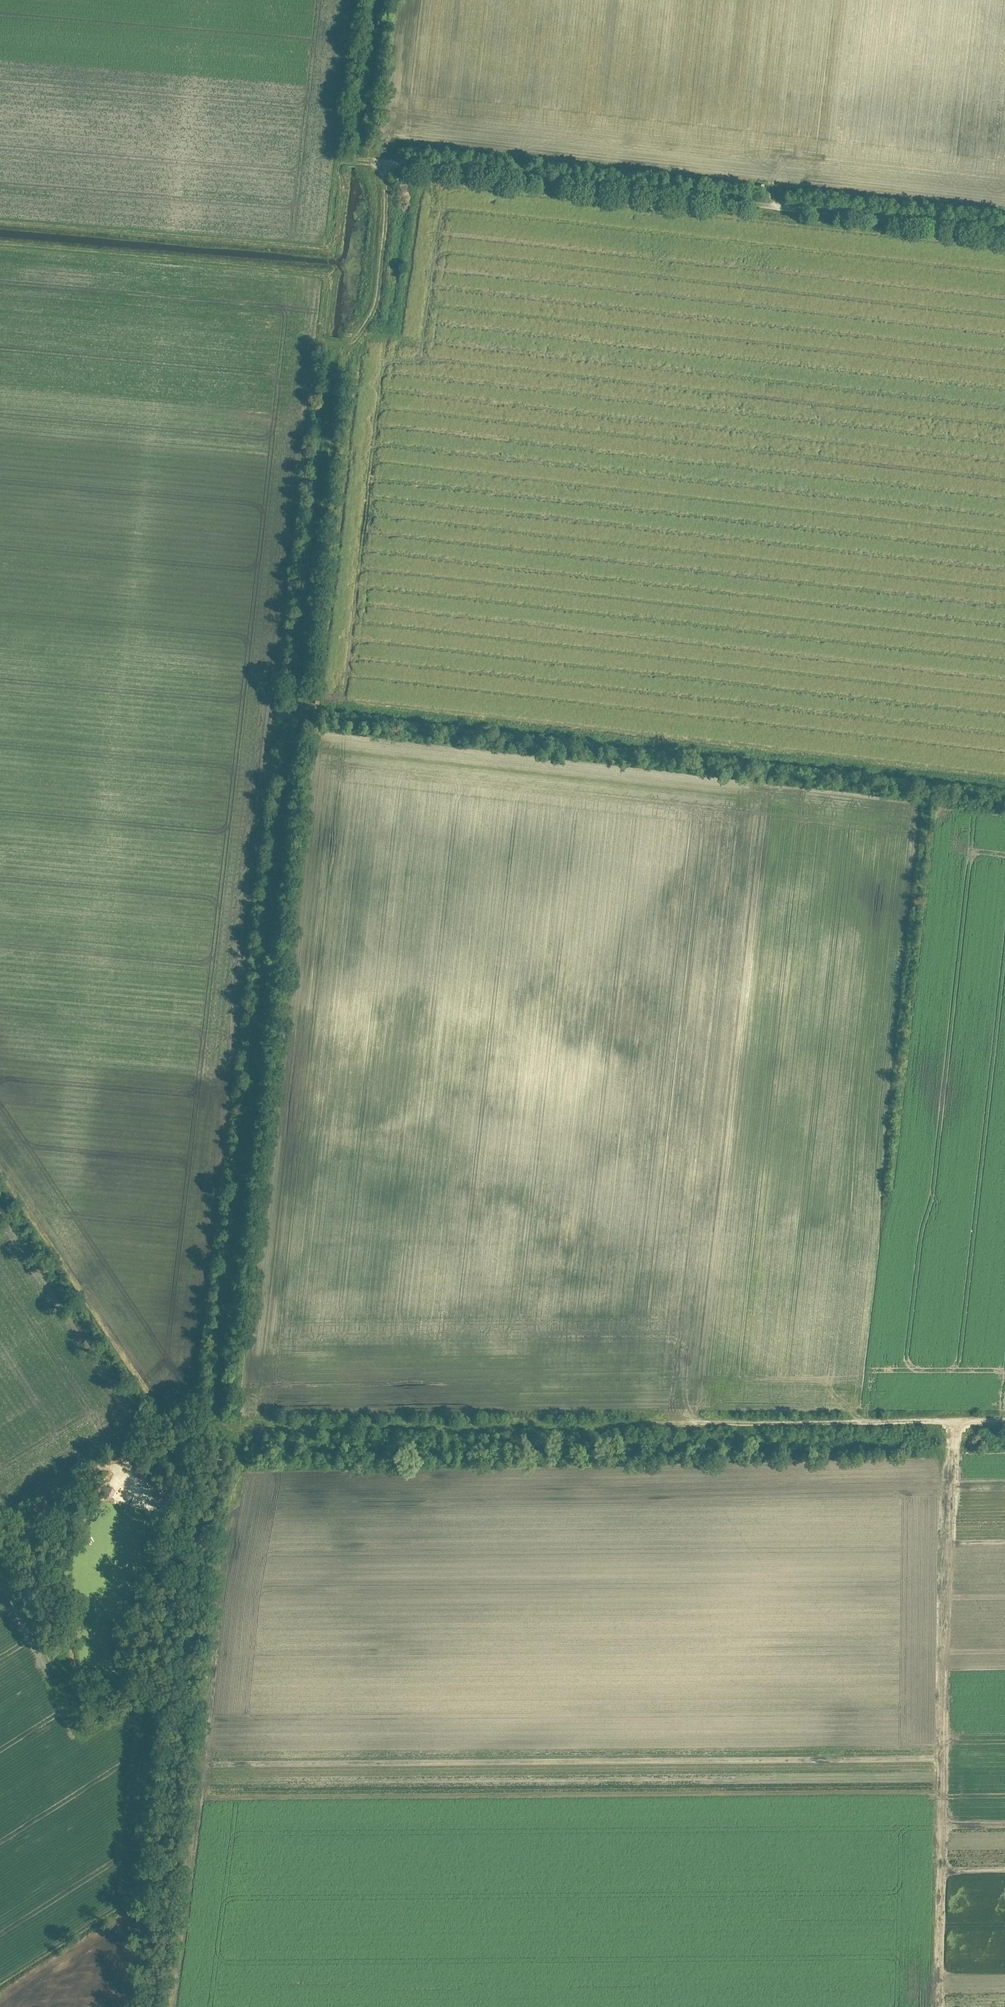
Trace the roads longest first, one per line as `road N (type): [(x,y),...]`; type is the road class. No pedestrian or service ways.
road 1 (track): [(377,164),(383,184),(373,287),(339,346),(218,1423),(658,1425)]
road 2 (track): [(377,164),(1004,235)]
road 3 (unclassified): [(658,1425),(1004,1421)]
road 4 (track): [(379,0),(361,144),(377,164)]

